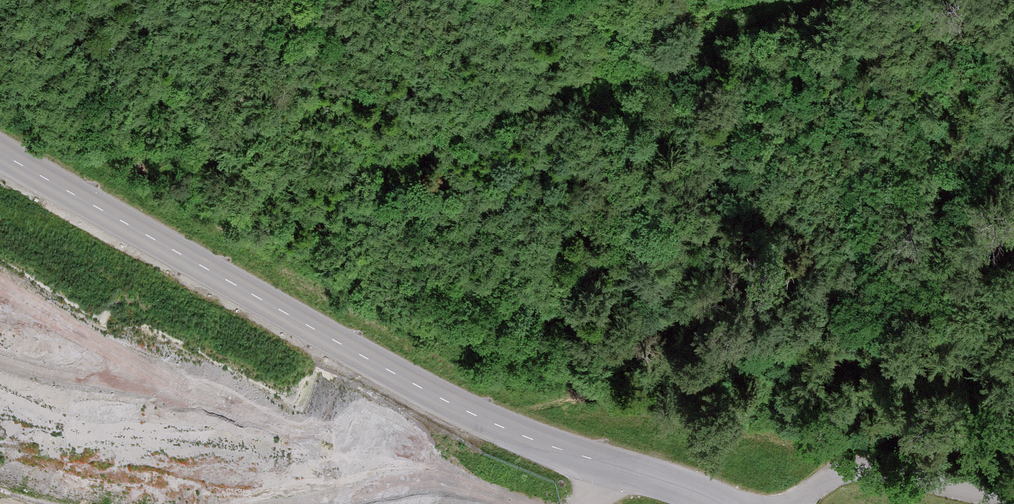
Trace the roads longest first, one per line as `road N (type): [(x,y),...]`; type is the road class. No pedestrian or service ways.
road 1 (unclassified): [(719,503),(460,407),(0,153)]
road 2 (track): [(117,0),(227,149),(283,172),(520,108),(807,0)]

